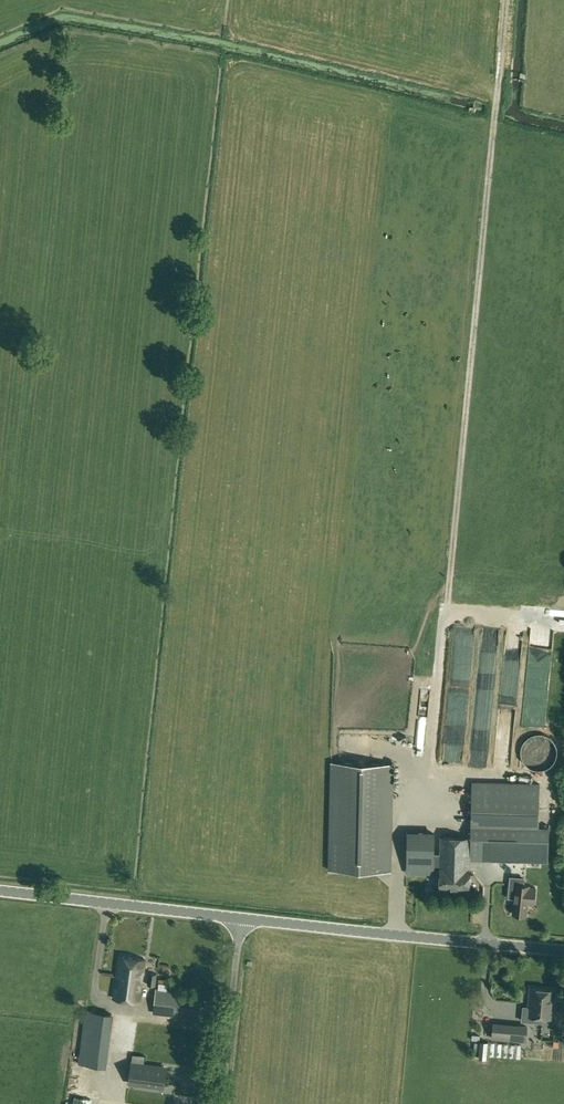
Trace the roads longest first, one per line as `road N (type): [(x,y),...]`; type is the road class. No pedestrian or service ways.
road 1 (track): [(505,0),(432,745),(399,810),(396,934)]
road 2 (tertiary): [(563,951),(0,891)]

